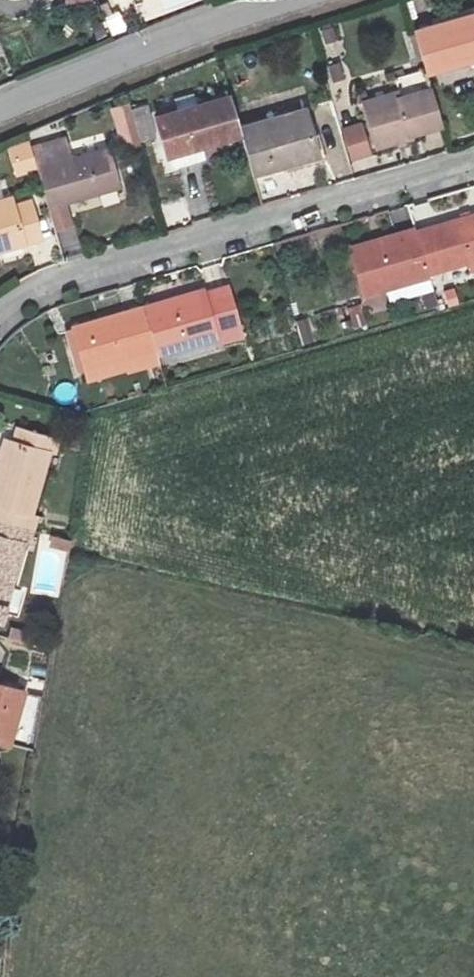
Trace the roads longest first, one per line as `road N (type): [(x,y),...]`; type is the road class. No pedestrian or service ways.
road 1 (residential): [(0,312),(65,274),(473,159)]
road 2 (unclassified): [(0,114),(301,0)]

